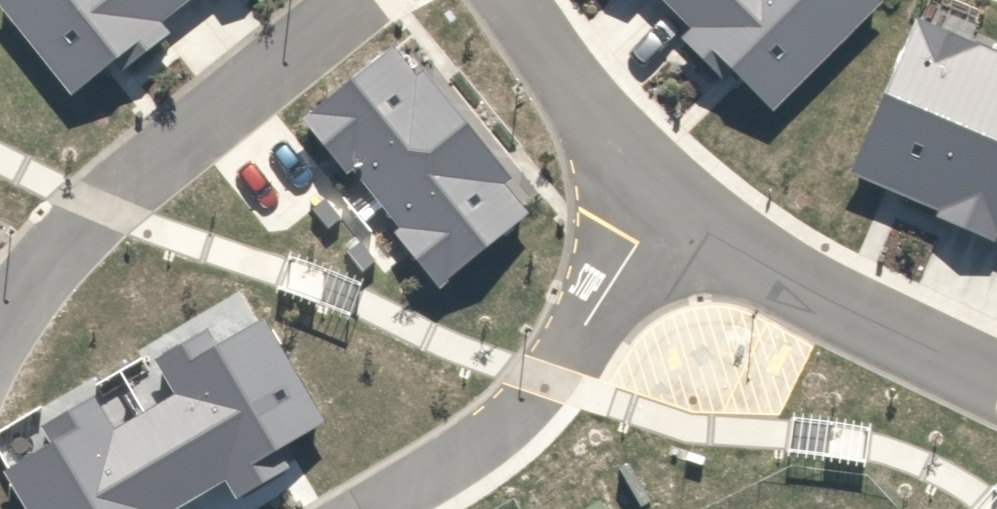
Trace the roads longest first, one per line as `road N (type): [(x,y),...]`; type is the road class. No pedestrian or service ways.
road 1 (residential): [(349,508),(549,383),(597,296),(641,168)]
road 2 (residential): [(0,300),(71,229),(356,0)]
road 3 (residential): [(996,382),(763,260),(706,225),(641,168)]
road 4 (residential): [(641,168),(566,83),(512,0)]

